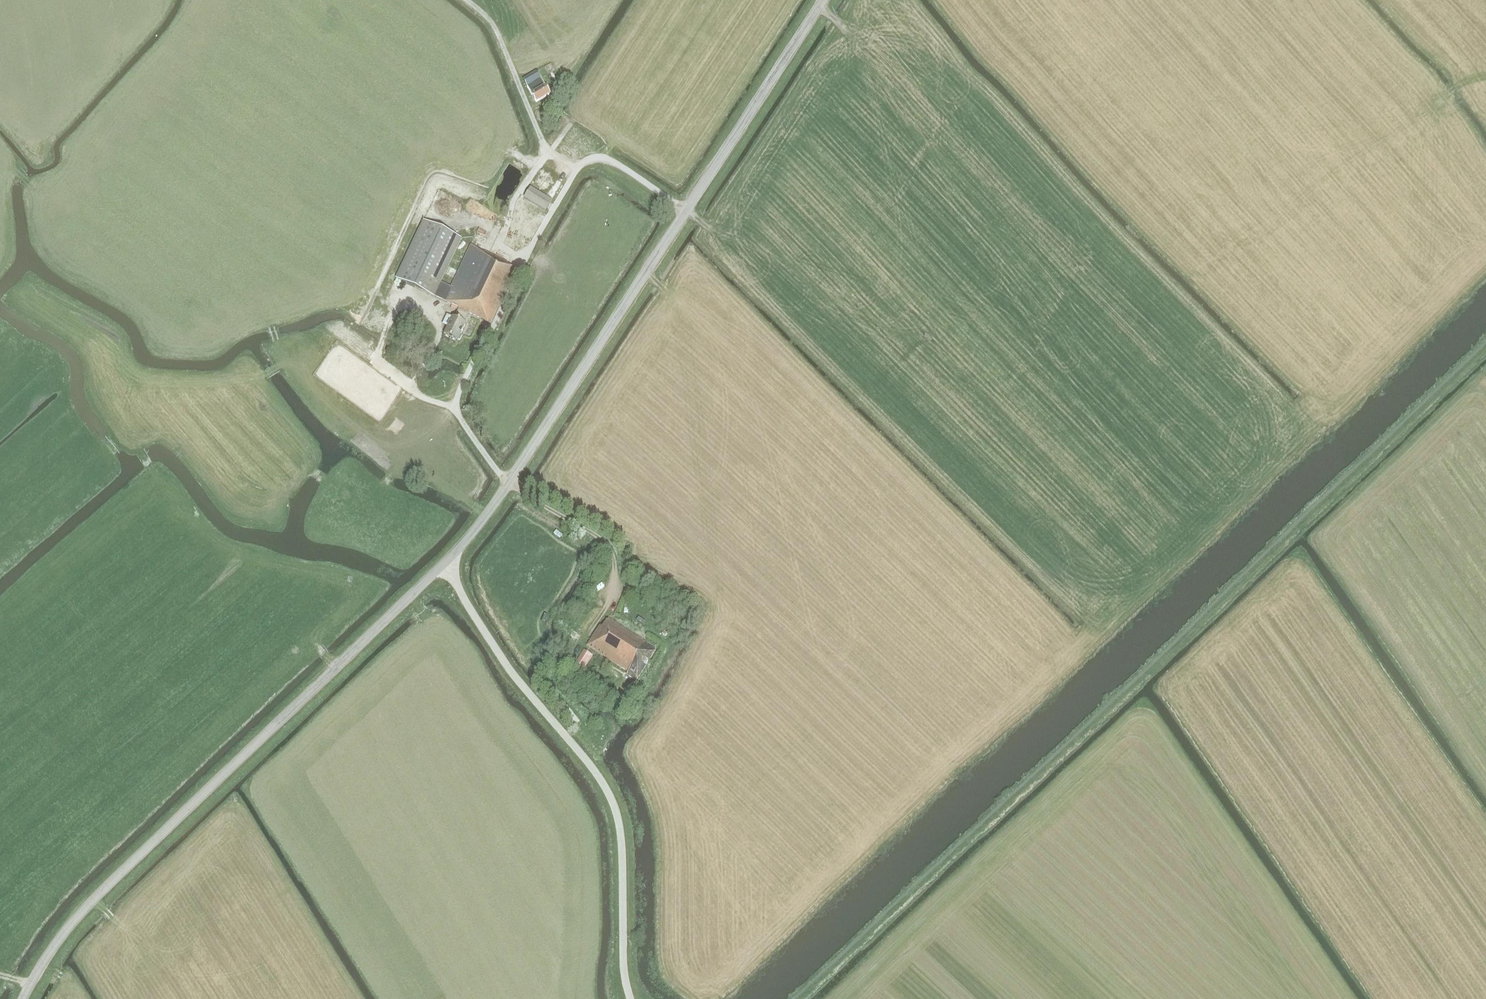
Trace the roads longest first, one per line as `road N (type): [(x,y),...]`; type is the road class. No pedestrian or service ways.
road 1 (tertiary): [(22,998),(92,903),(469,537),(824,0)]

